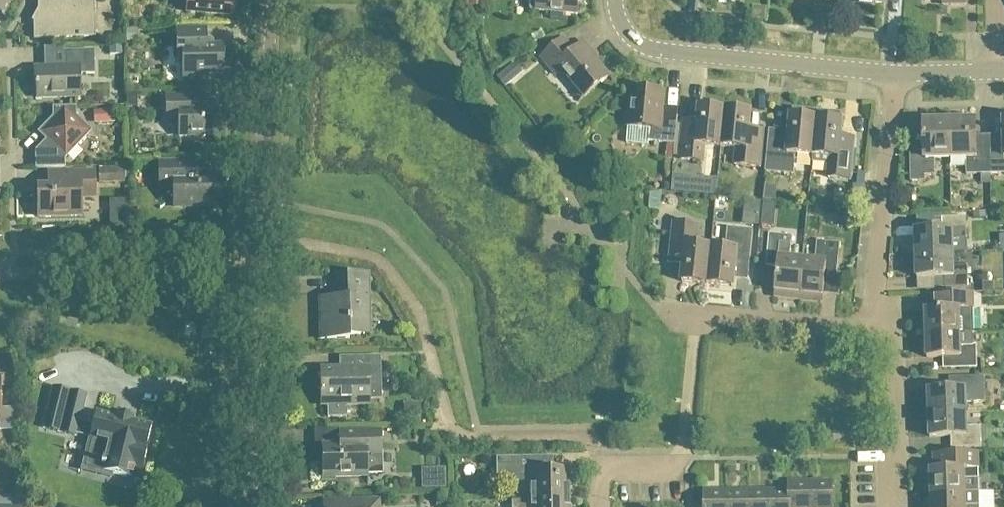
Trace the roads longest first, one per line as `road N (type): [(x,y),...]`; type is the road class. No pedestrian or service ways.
road 1 (tertiary): [(256,506),(253,232),(273,0)]
road 2 (tertiary): [(615,0),(633,40),(654,49),(895,73)]
road 3 (residential): [(600,506),(599,466),(674,466),(682,458),(698,313)]
road 4 (residential): [(870,326),(895,73)]
road 5 (residential): [(698,313),(870,326)]
road 6 (residential): [(898,455),(895,327),(870,326)]

